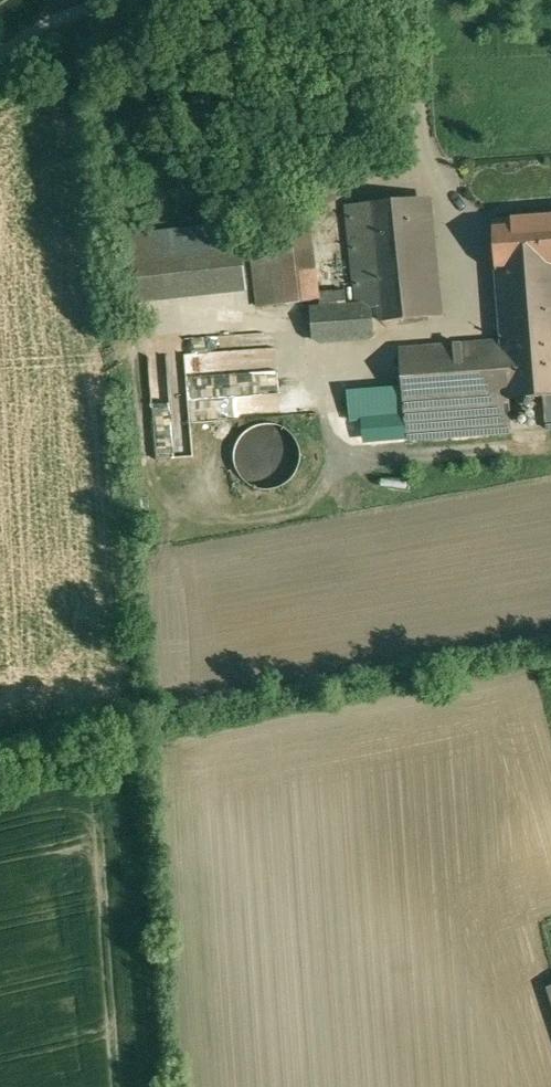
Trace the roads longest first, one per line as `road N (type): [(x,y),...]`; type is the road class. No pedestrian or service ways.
road 1 (unclassified): [(0,57),(44,26),(111,0)]

